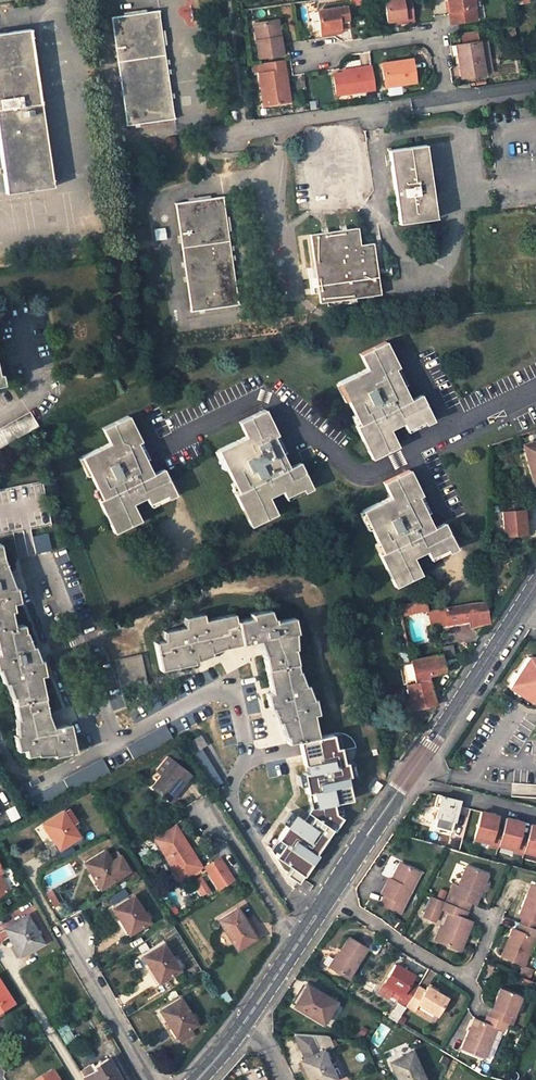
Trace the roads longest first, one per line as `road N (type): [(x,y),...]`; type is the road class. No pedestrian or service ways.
road 1 (residential): [(99,752),(34,589),(35,568),(53,575),(118,742)]
road 2 (unclassified): [(535,584),(330,894)]
road 3 (residential): [(535,87),(443,101),(435,36),(325,53)]
road 4 (residential): [(308,928),(234,807),(236,778),(248,757)]
road 5 (residential): [(248,757),(235,696),(225,689),(118,742)]
road 6 (residential): [(64,927),(151,1079)]
road 7 (residential): [(462,974),(330,894)]
road 8 (residential): [(25,327),(45,394),(0,417)]

